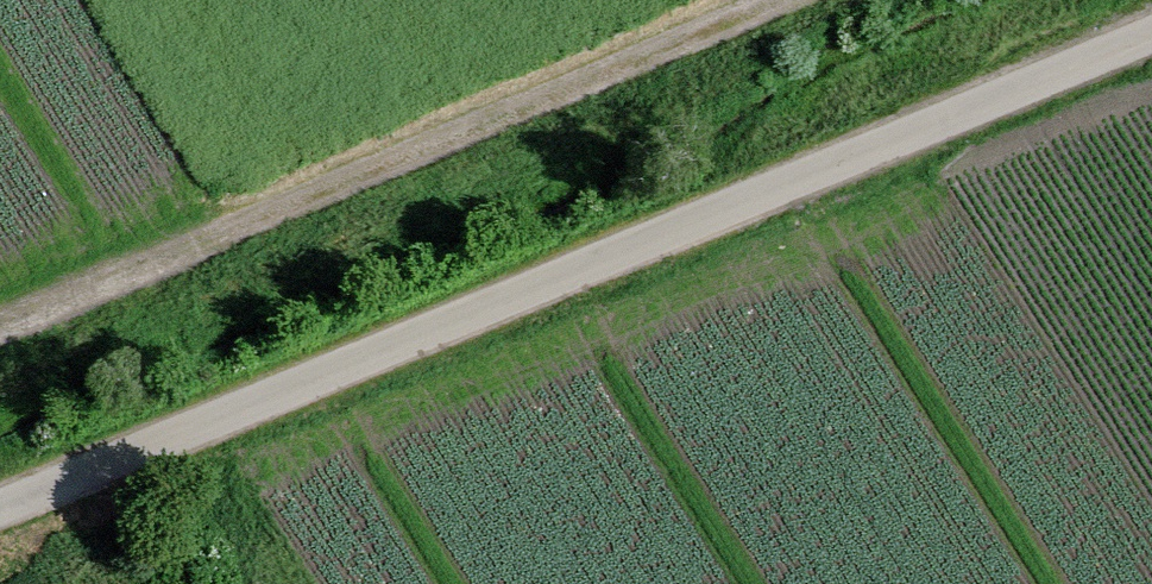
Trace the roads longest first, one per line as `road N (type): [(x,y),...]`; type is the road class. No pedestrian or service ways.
road 1 (unclassified): [(0,522),(1151,46)]
road 2 (track): [(769,0),(0,317)]

